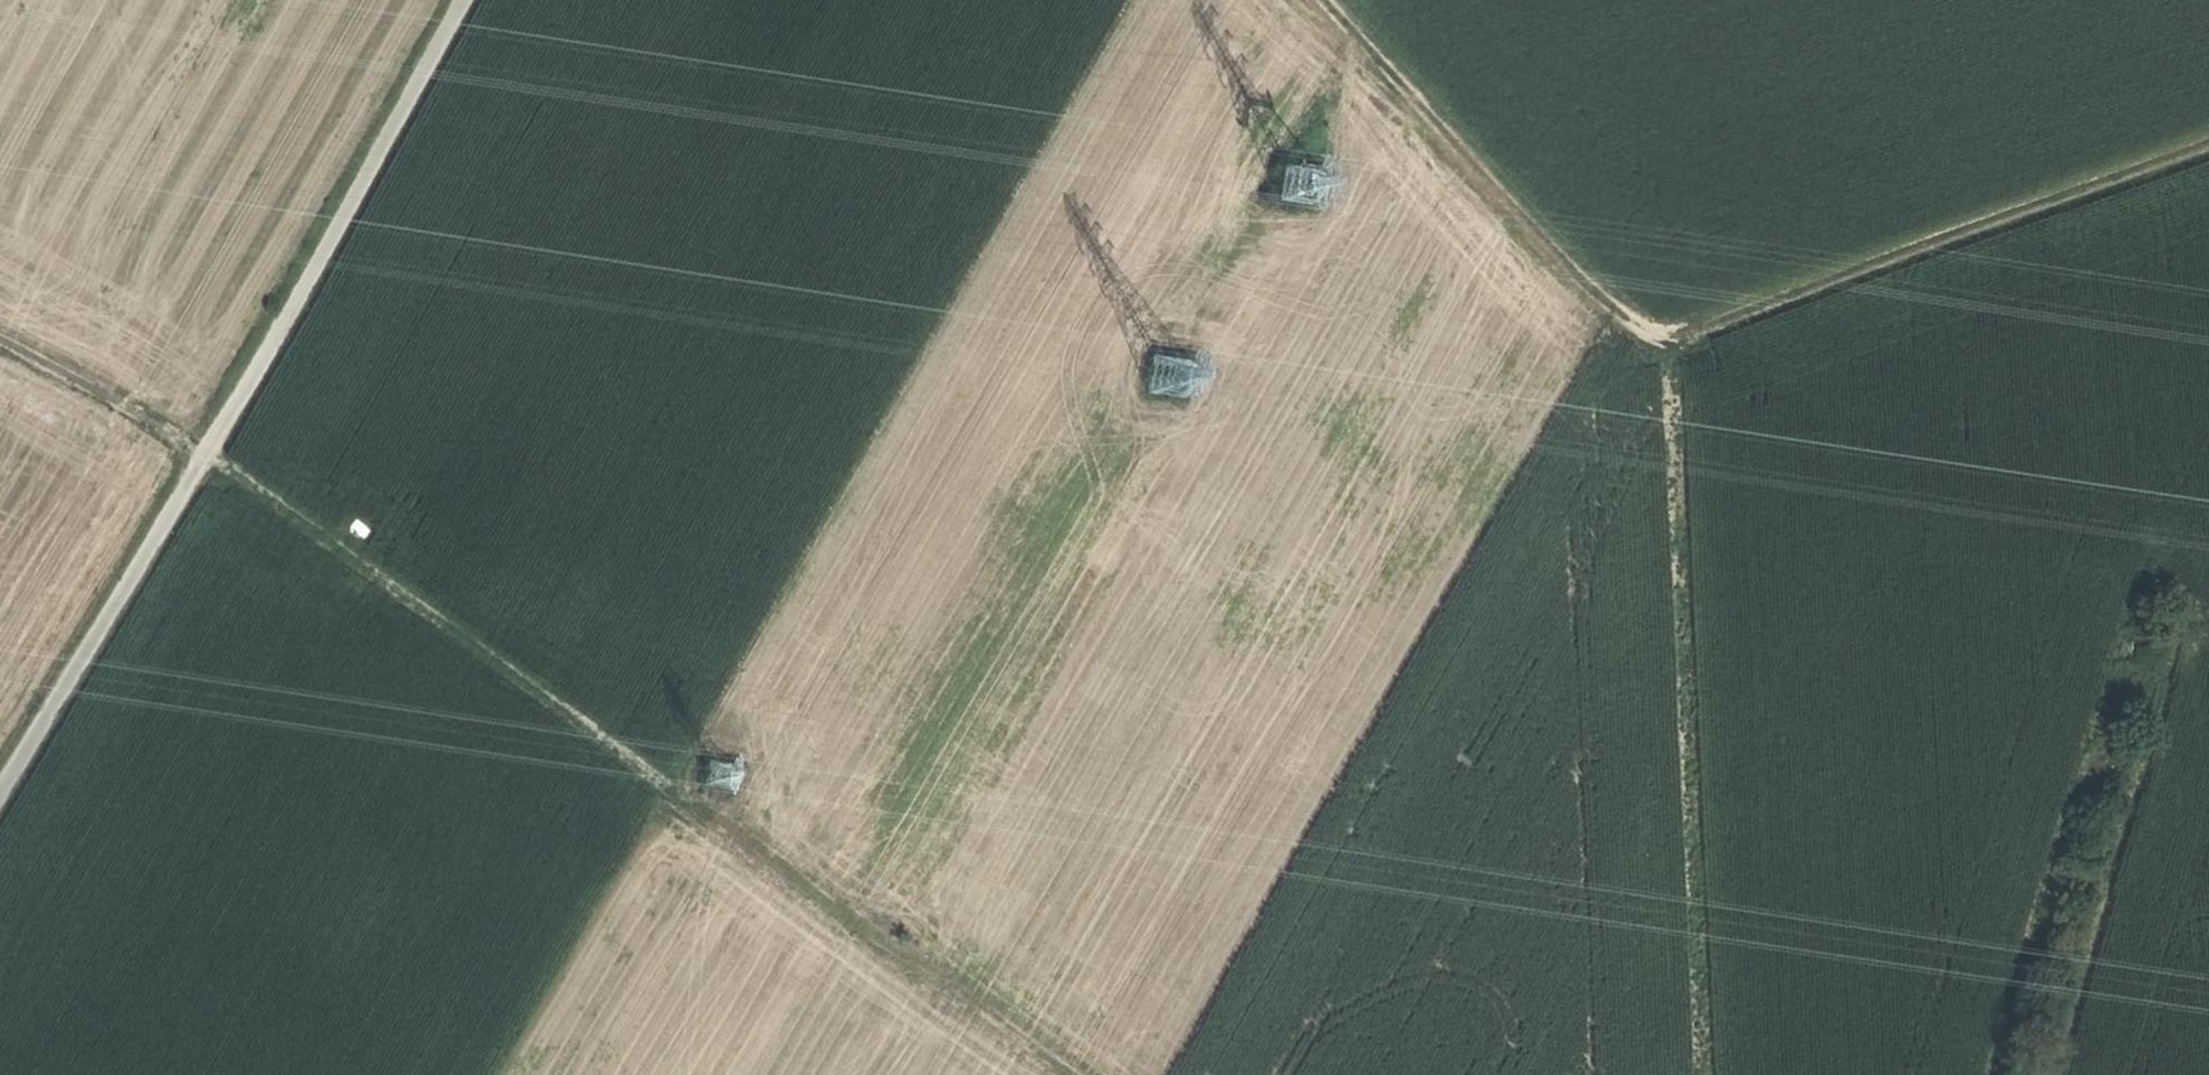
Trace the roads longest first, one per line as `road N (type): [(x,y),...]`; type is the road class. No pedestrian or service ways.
road 1 (track): [(1072,1074),(205,455)]
road 2 (track): [(1705,1074),(1667,319)]
road 3 (track): [(2208,160),(1697,336)]
road 4 (track): [(1347,0),(1538,212),(1697,336)]
road 5 (track): [(0,343),(205,455)]

